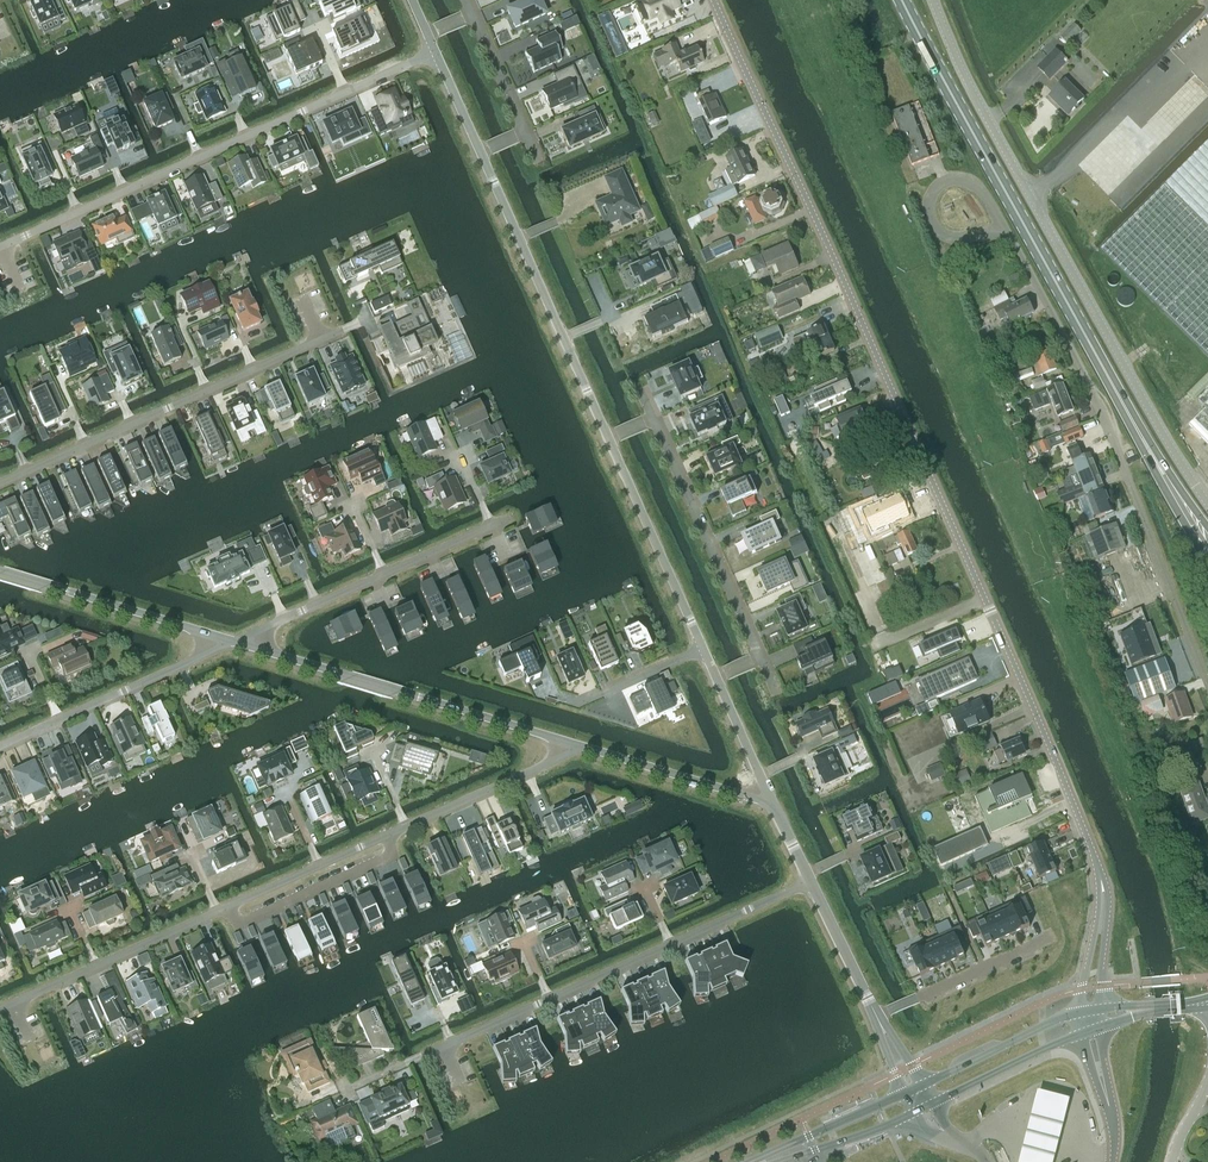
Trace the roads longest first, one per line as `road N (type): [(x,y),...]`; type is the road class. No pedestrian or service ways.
road 1 (tertiary): [(1102,921),(1099,872),(1045,738),(713,0)]
road 2 (unclassified): [(1207,504),(1036,207),(933,0)]
road 3 (primary): [(901,0),(1143,441)]
road 4 (unclassified): [(1207,682),(1098,407),(1007,235)]
road 5 (residential): [(0,483),(366,319)]
road 6 (residential): [(345,92),(0,247)]
road 7 (unclassified): [(574,745),(234,641)]
road 8 (residential): [(480,152),(608,439)]
road 9 (residential): [(653,419),(759,658)]
road 10 (unclassified): [(234,641),(0,571)]
road 11 (residential): [(608,439),(702,650)]
road 12 (residential): [(230,907),(238,924),(393,855),(385,836)]
road 13 (unclassified): [(769,800),(574,745)]
road 14 (unclassified): [(1007,235),(973,183),(954,180),(934,194),(929,211),(942,232),(995,232)]
road 15 (residential): [(876,1016),(1052,936)]
road 16 (residential): [(59,720),(234,641)]
road 17 (residential): [(574,745),(406,827)]
road 18 (tertiary): [(1079,1013),(925,1084)]
road 19 (tertiary): [(904,1094),(750,1161)]
road 20 (residential): [(234,641),(383,574)]
road 21 (tertiary): [(934,1103),(1081,1035)]
road 22 (residential): [(811,881),(670,944)]
road 23 (residential): [(811,881),(876,1016)]
road 24 (residential): [(548,999),(422,1057)]
road 25 (primary): [(1143,441),(1207,560)]
road 26 (residential): [(670,944),(548,999)]
road 27 (residential): [(218,912),(96,967)]
road 28 (residential): [(716,678),(769,800)]
road 29 (residential): [(582,703),(702,650)]
road 30 (residential): [(524,132),(471,14)]

